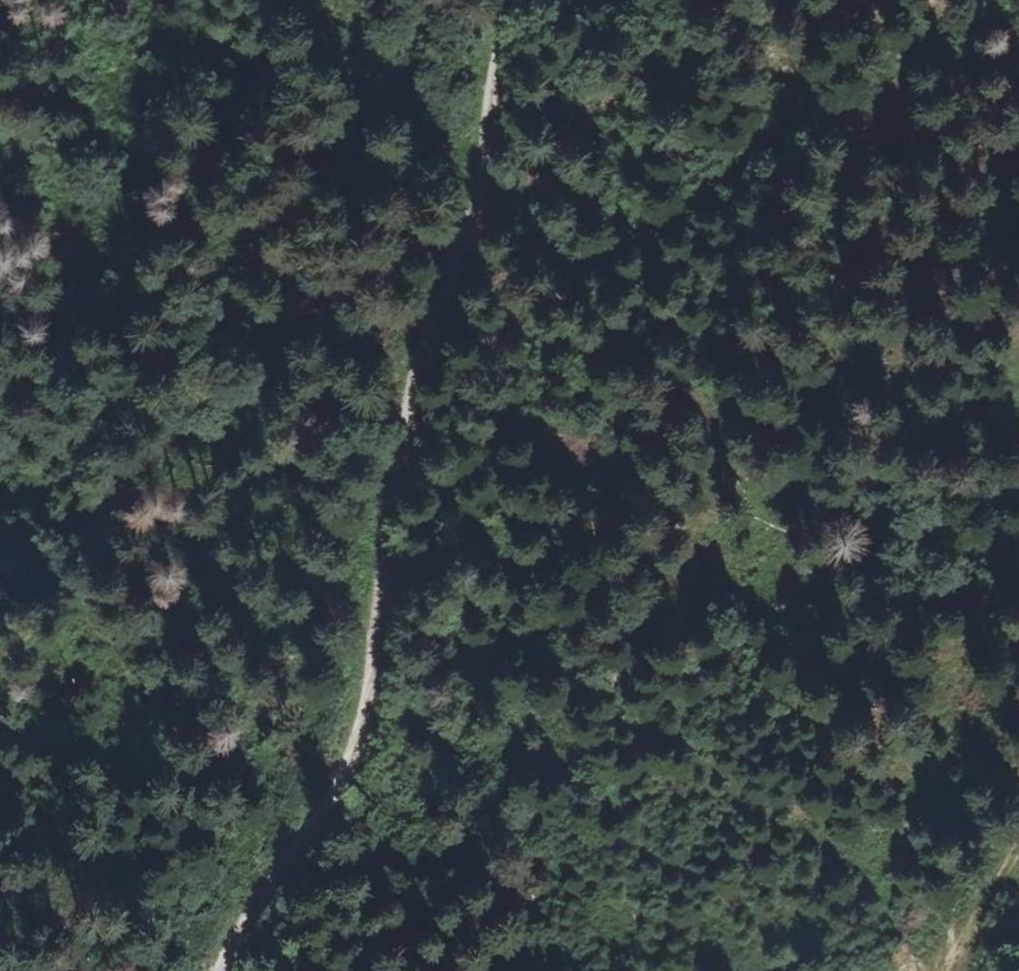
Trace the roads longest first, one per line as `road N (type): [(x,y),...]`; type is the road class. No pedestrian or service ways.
road 1 (track): [(224,970),(235,929),(330,810),(361,692),(384,502),(468,221),(508,0)]
road 2 (track): [(1018,854),(946,970)]

